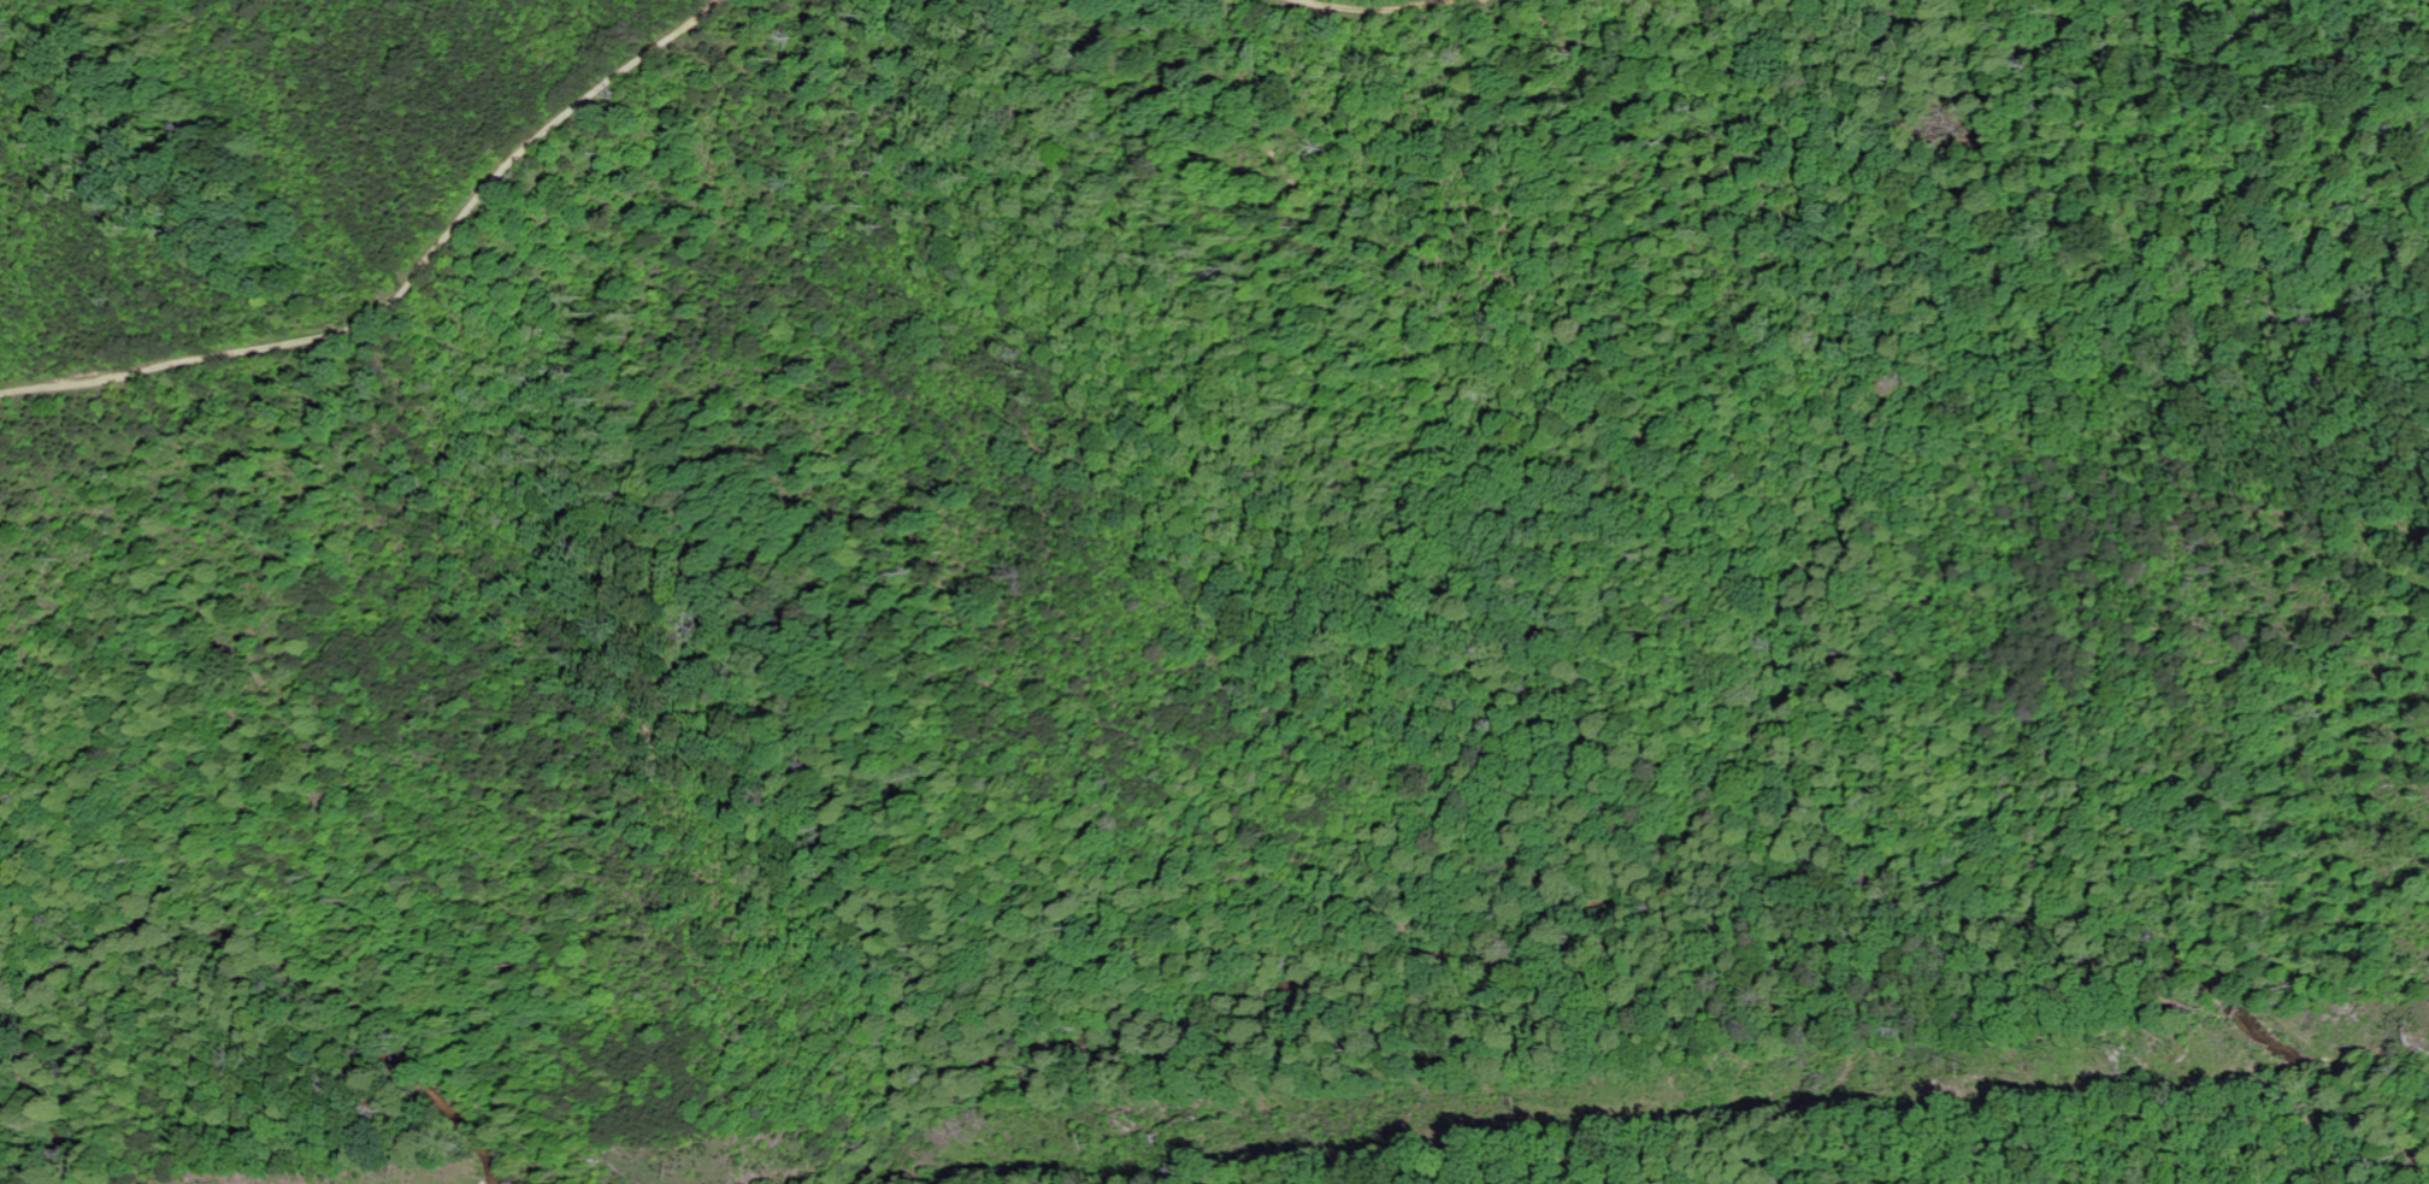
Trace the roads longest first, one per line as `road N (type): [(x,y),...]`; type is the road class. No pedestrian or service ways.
road 1 (residential): [(0,392),(276,348),(359,325),(403,293),(531,143),(720,0)]

